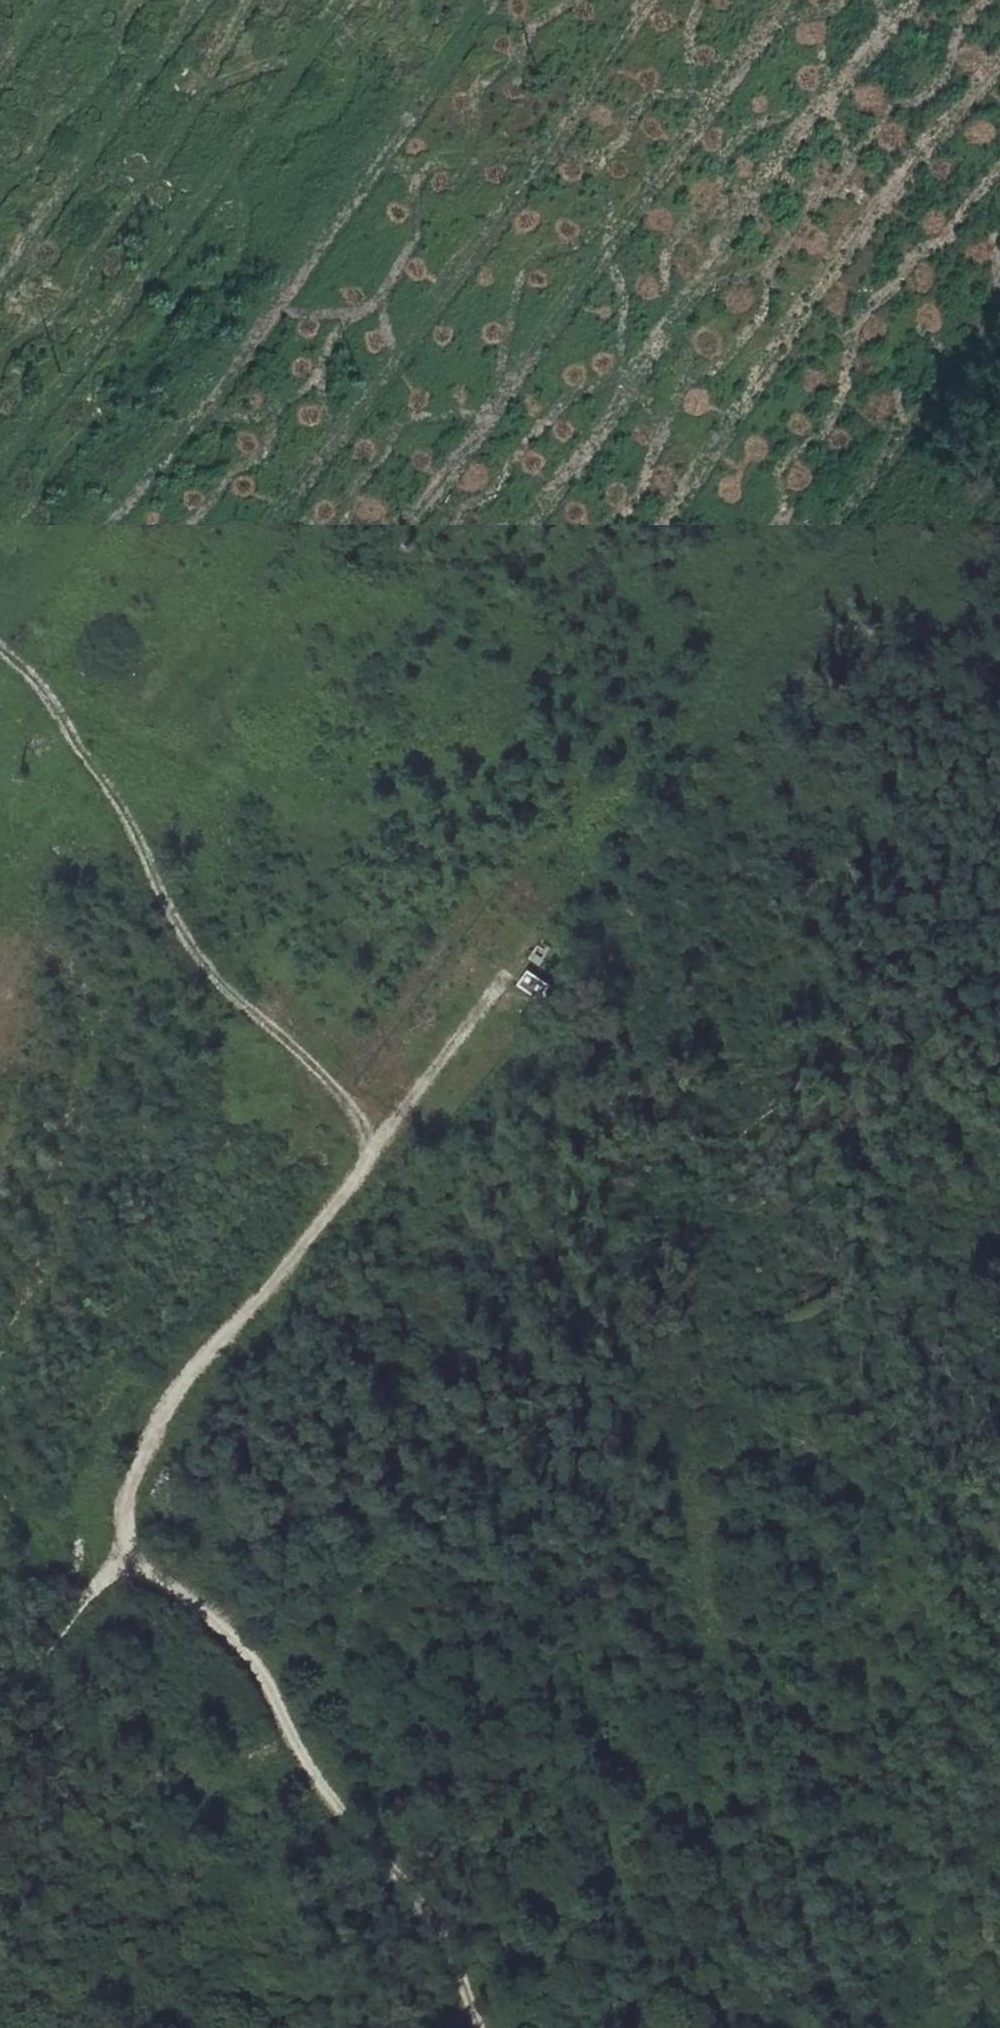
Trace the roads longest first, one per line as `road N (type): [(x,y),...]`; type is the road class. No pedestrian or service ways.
road 1 (track): [(519,950),(361,1167),(202,1358),(118,1483),(117,1566)]
road 2 (track): [(382,1138),(342,1067),(192,941),(48,659),(0,626)]
road 3 (track): [(117,1566),(175,1590),(243,1647),(312,1771),(428,1908),(474,2027)]

